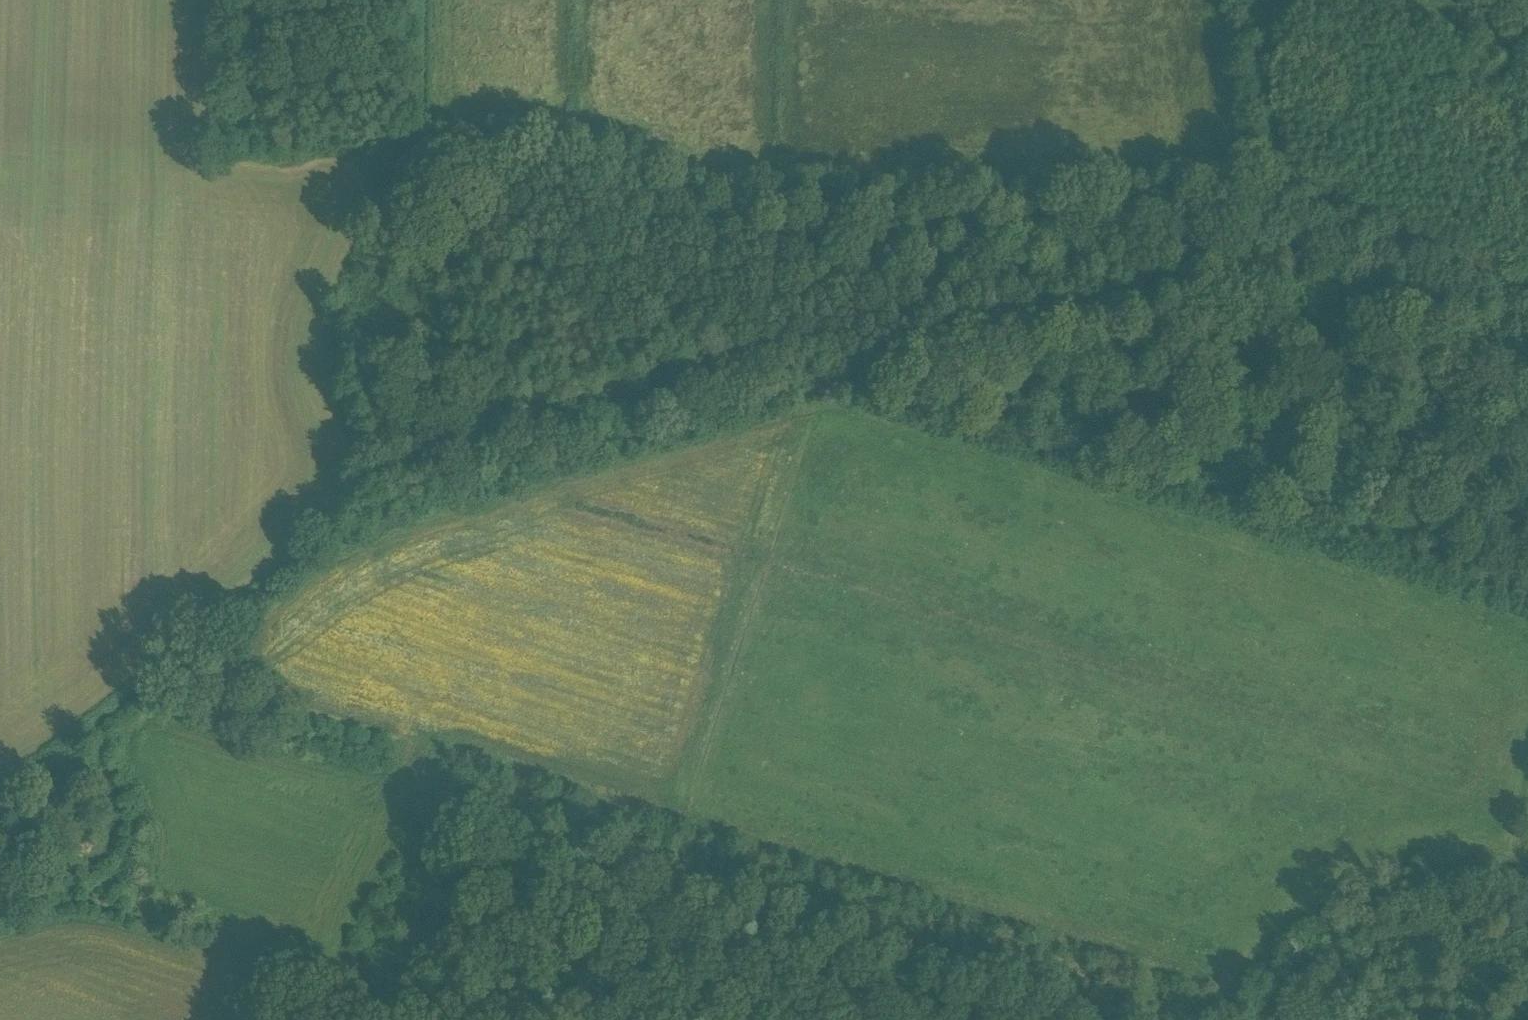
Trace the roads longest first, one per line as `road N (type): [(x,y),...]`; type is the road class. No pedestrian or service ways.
road 1 (track): [(402,0),(367,119),(314,187)]
road 2 (track): [(1527,37),(1339,0)]
road 3 (track): [(1202,1019),(1220,1006),(1292,997),(1376,1019)]

